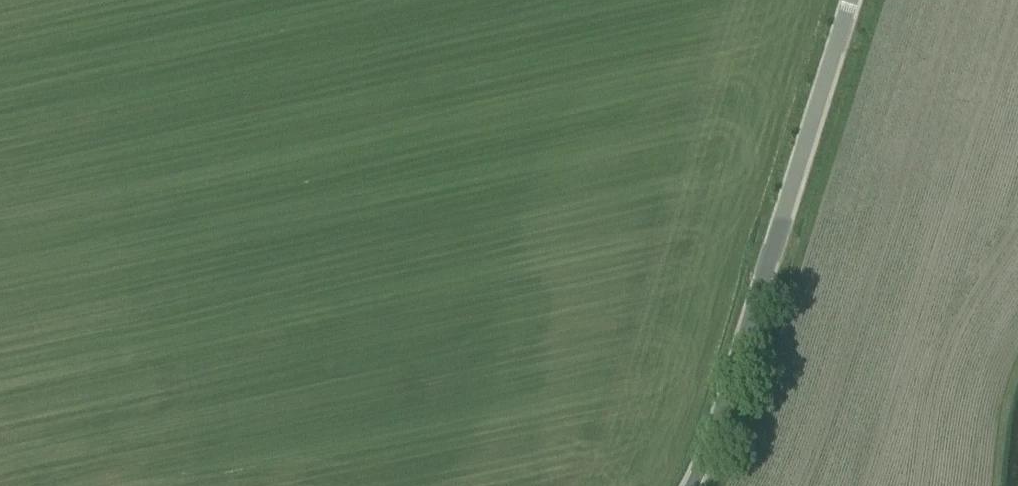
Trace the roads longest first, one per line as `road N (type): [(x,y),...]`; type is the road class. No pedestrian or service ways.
road 1 (unclassified): [(692,485),(722,432),(854,0)]

